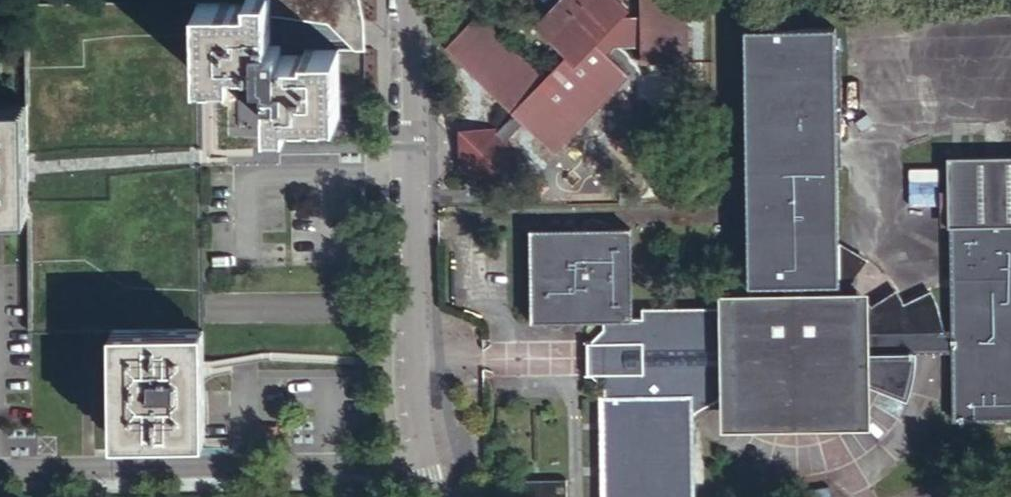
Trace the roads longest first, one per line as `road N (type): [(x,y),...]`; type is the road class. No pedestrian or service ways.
road 1 (residential): [(422,461),(412,0)]
road 2 (residential): [(0,468),(422,461)]

